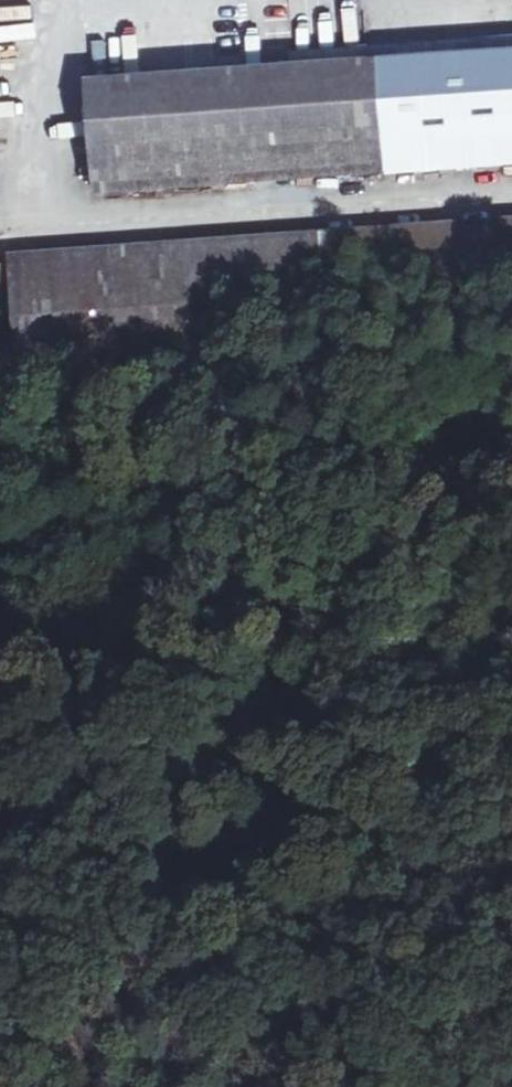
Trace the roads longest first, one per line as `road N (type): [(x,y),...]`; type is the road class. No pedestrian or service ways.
road 1 (track): [(511,454),(0,534)]

